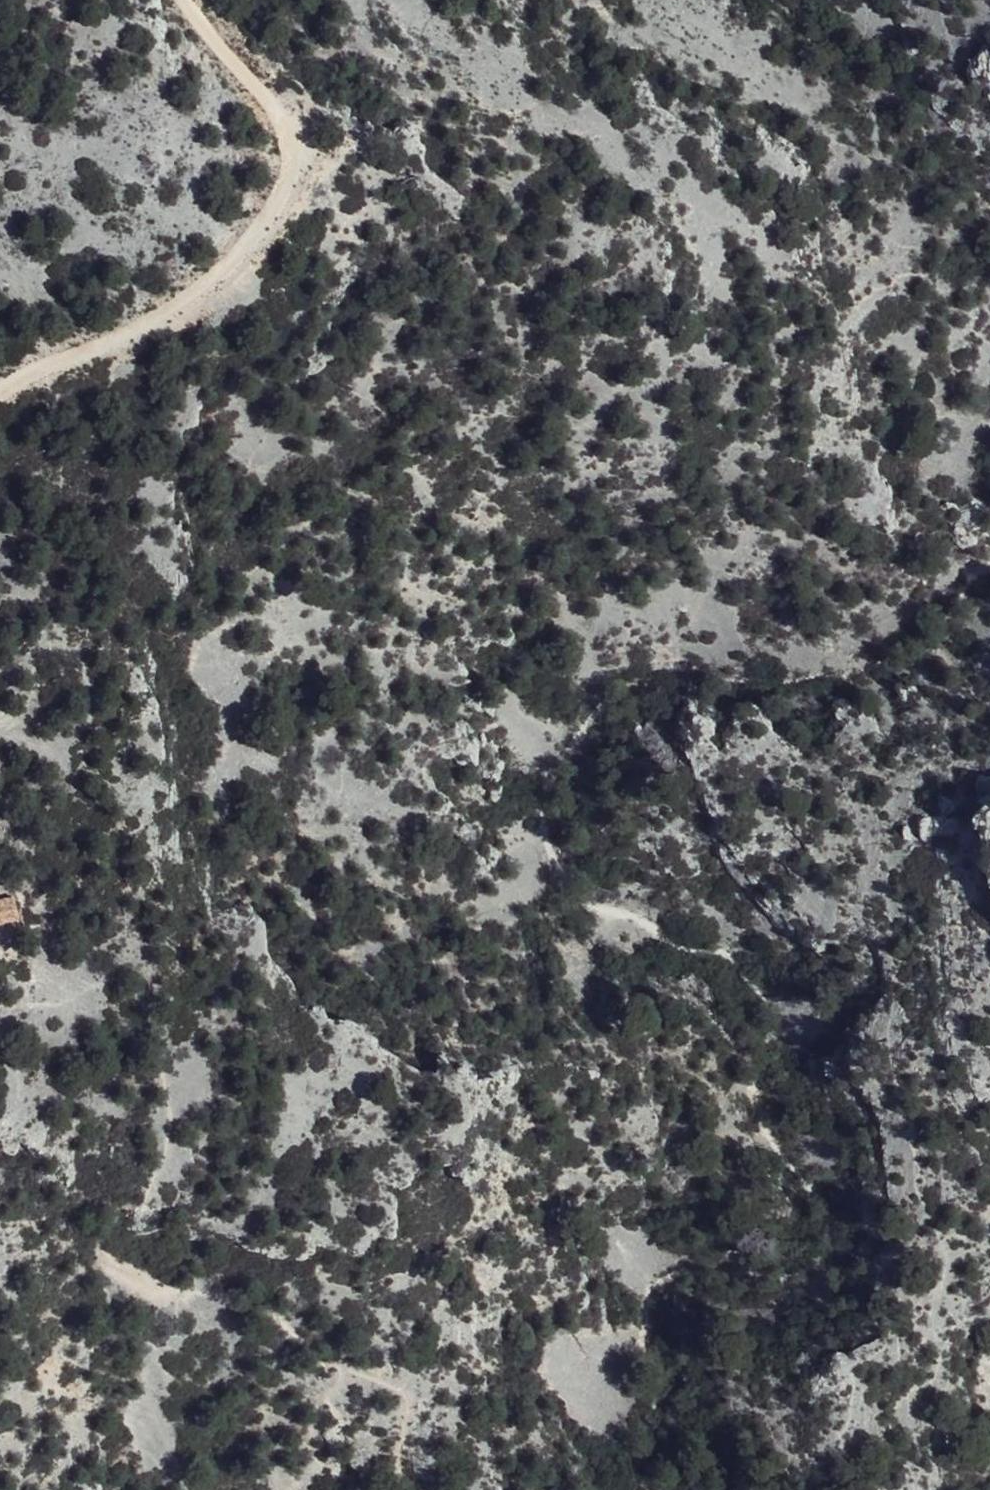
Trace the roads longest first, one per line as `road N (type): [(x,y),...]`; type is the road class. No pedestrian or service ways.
road 1 (track): [(0,394),(163,318),(226,266),(268,201),(283,165),(280,119),(208,0)]

